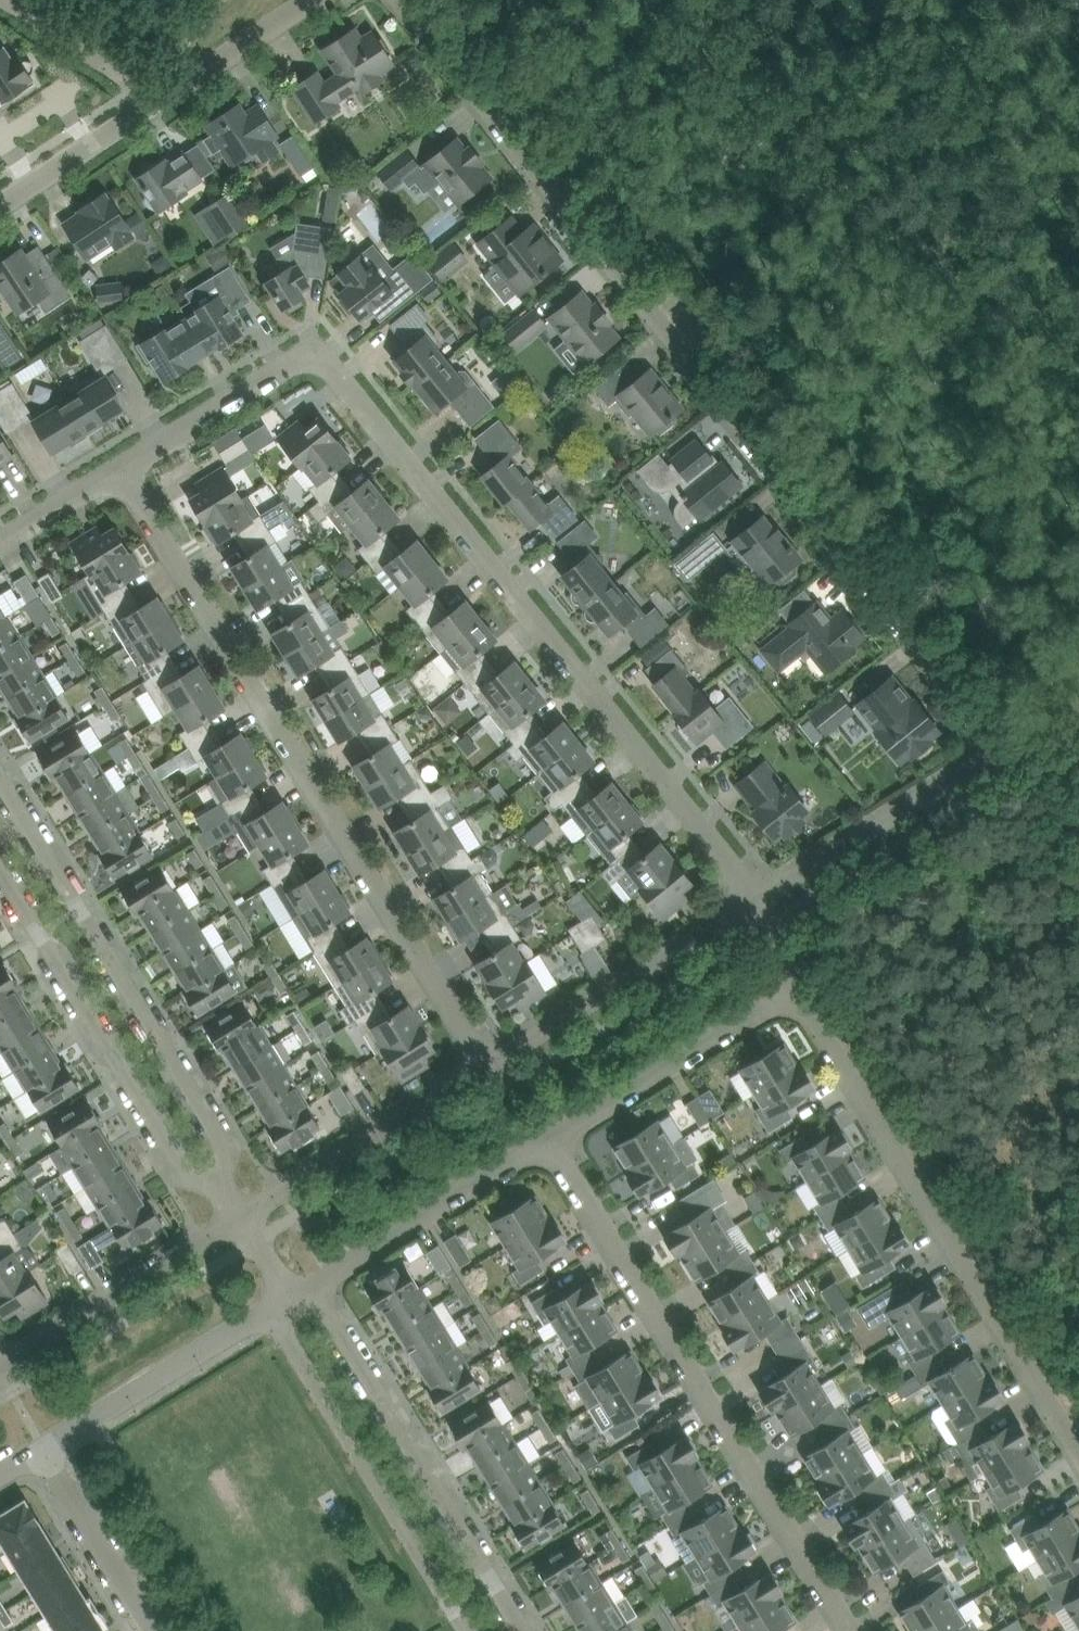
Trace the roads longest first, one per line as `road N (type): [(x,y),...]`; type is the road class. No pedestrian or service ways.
road 1 (residential): [(758,897),(936,772),(954,738),(951,704),(400,0)]
road 2 (residential): [(758,897),(327,364),(307,356)]
road 3 (residential): [(467,1064),(119,465)]
road 4 (residential): [(845,1630),(527,1141)]
road 5 (residential): [(1078,1448),(800,985)]
road 6 (residential): [(218,1179),(225,1147),(0,780)]
road 7 (residential): [(524,1630),(329,1312),(289,1295)]
road 8 (residential): [(0,867),(186,1172),(218,1179)]
road 9 (residential): [(289,1295),(288,1336),(467,1630)]
road 10 (residential): [(310,0),(0,205)]
road 11 (residential): [(467,1064),(758,897)]
road 12 (residential): [(527,1141),(800,985)]
road 13 (residential): [(289,1295),(42,1449)]
road 14 (residential): [(0,1367),(242,1218)]
road 15 (residential): [(289,1295),(527,1141)]
road 16 (residential): [(242,1218),(467,1064)]
road 17 (residential): [(119,465),(307,356)]
road 18 (residential): [(159,1630),(42,1449)]
road 19 (residential): [(0,540),(119,465)]

